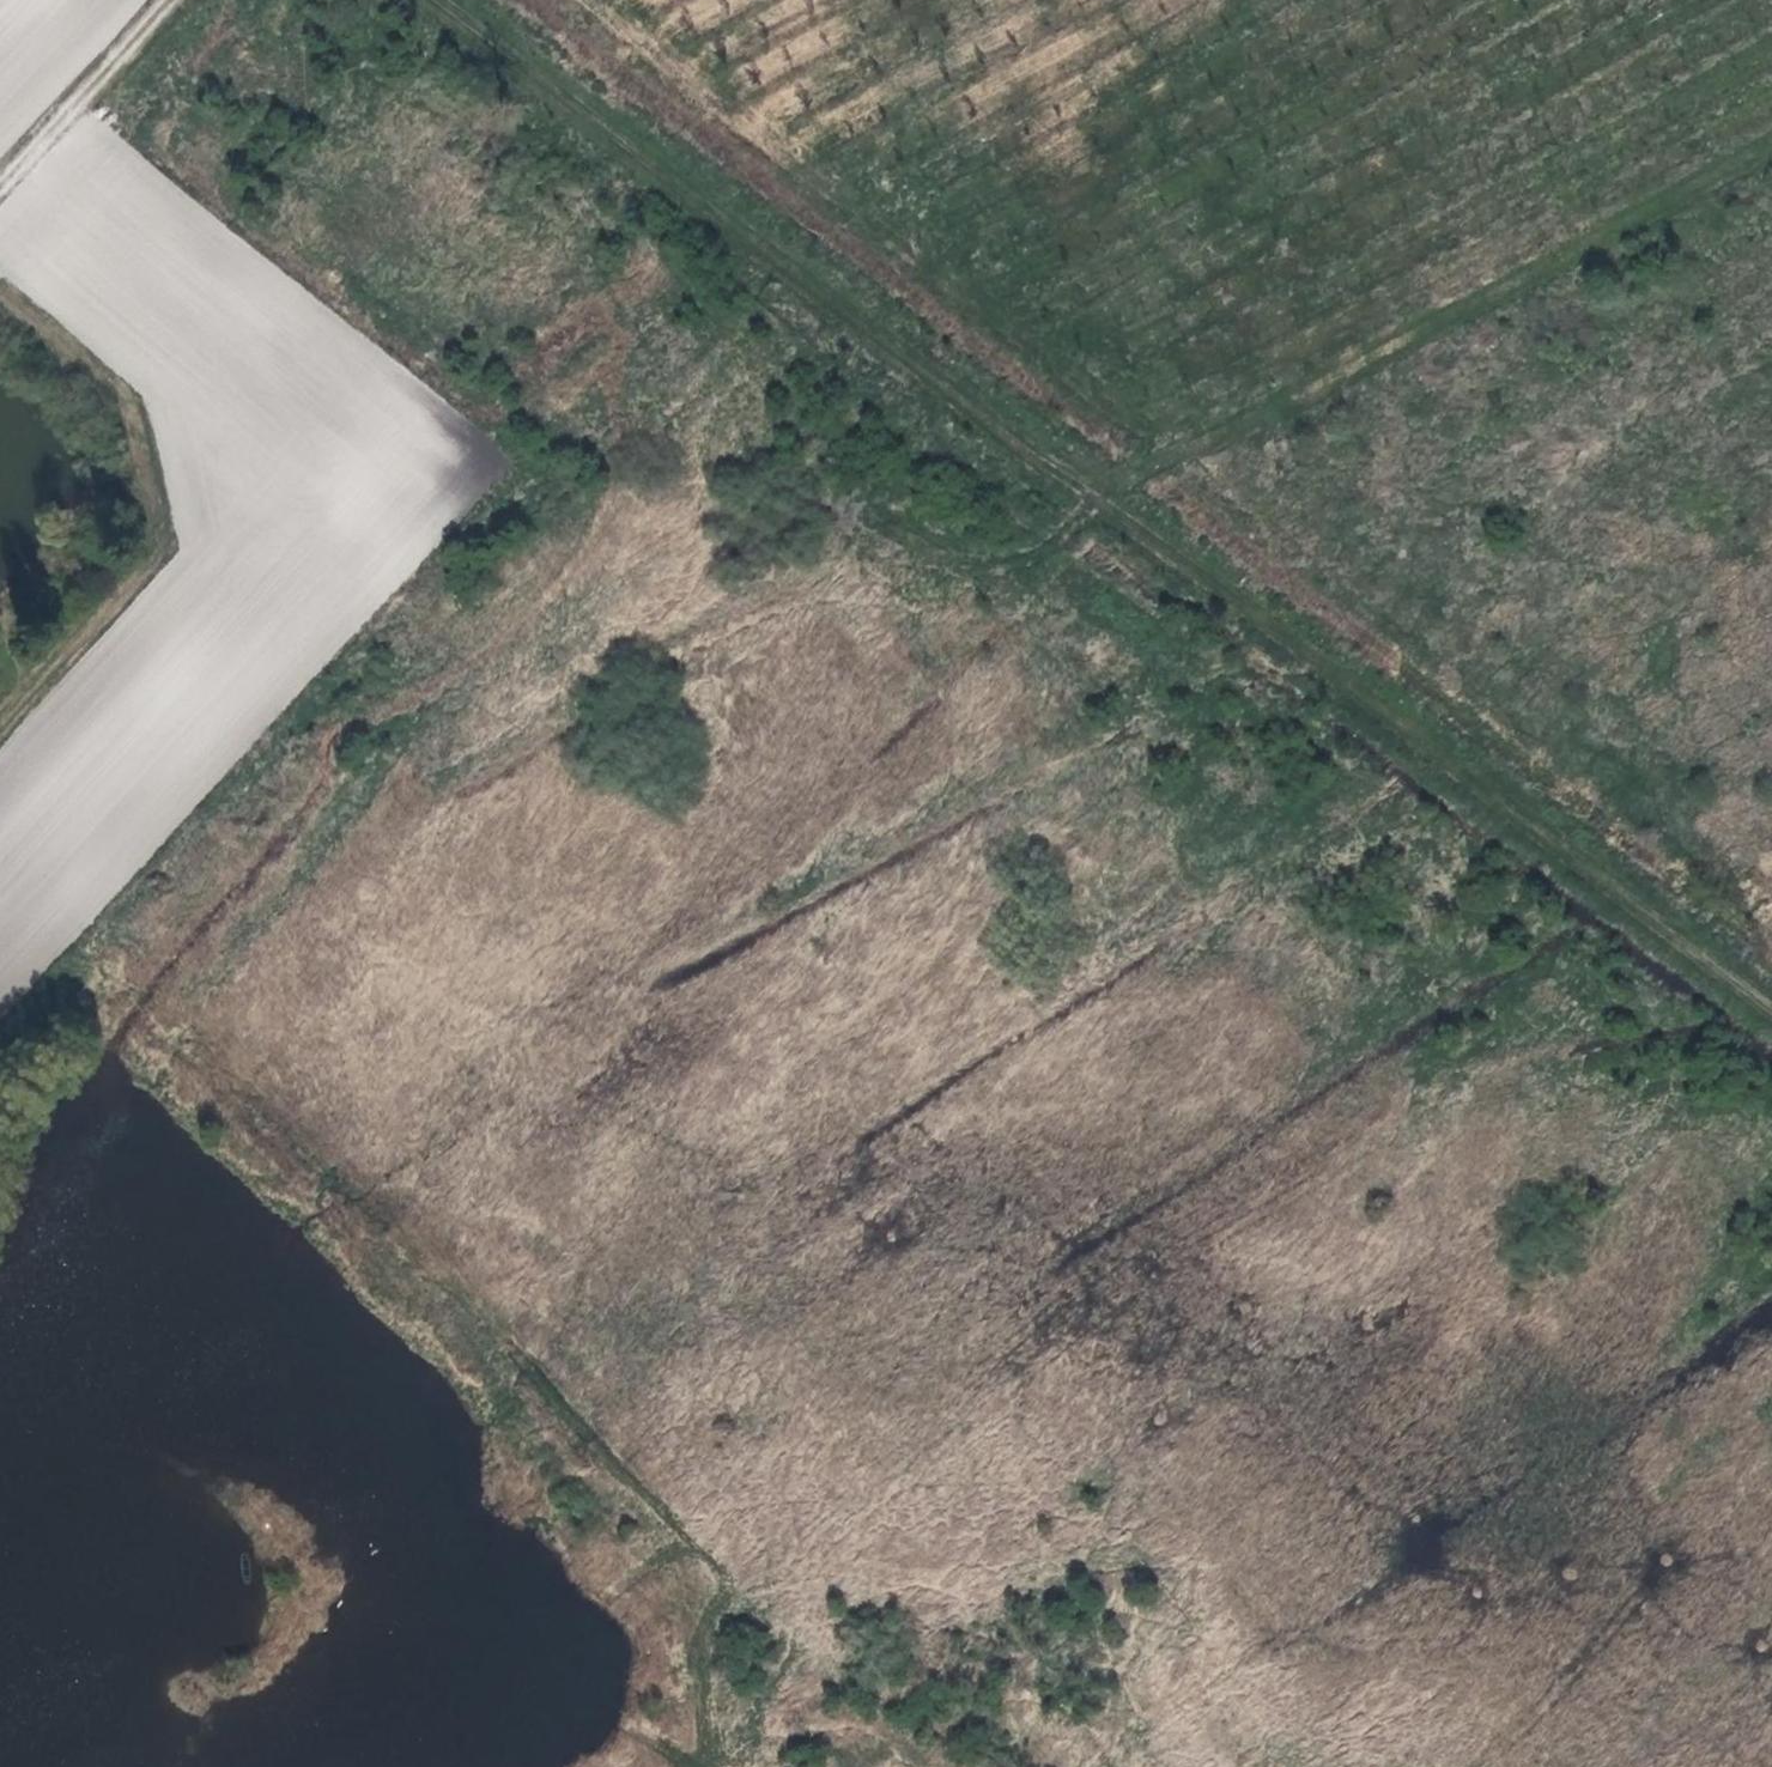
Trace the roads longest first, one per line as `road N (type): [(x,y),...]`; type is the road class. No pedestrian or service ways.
road 1 (track): [(171,0),(0,188)]

